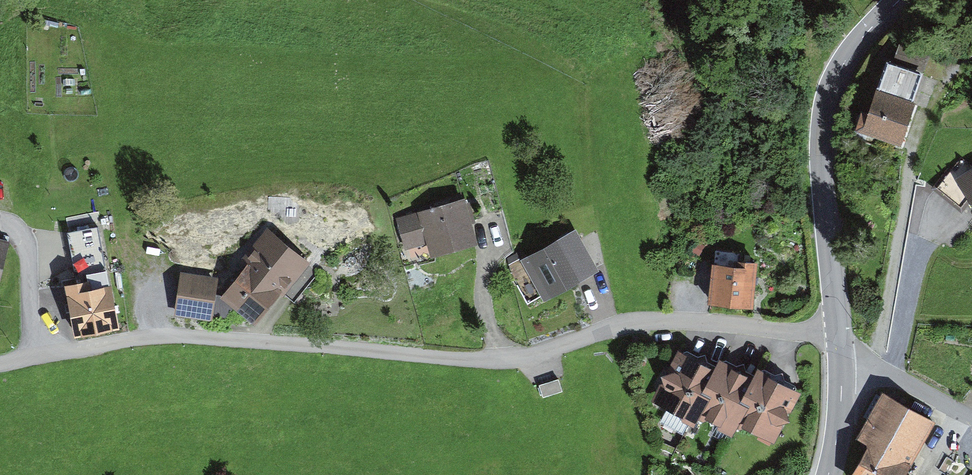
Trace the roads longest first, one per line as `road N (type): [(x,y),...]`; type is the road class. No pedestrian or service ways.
road 1 (tertiary): [(899,0),(852,49),(825,122),(841,356)]
road 2 (unclassified): [(841,356),(971,419)]
road 3 (tertiary): [(841,356),(828,474)]

